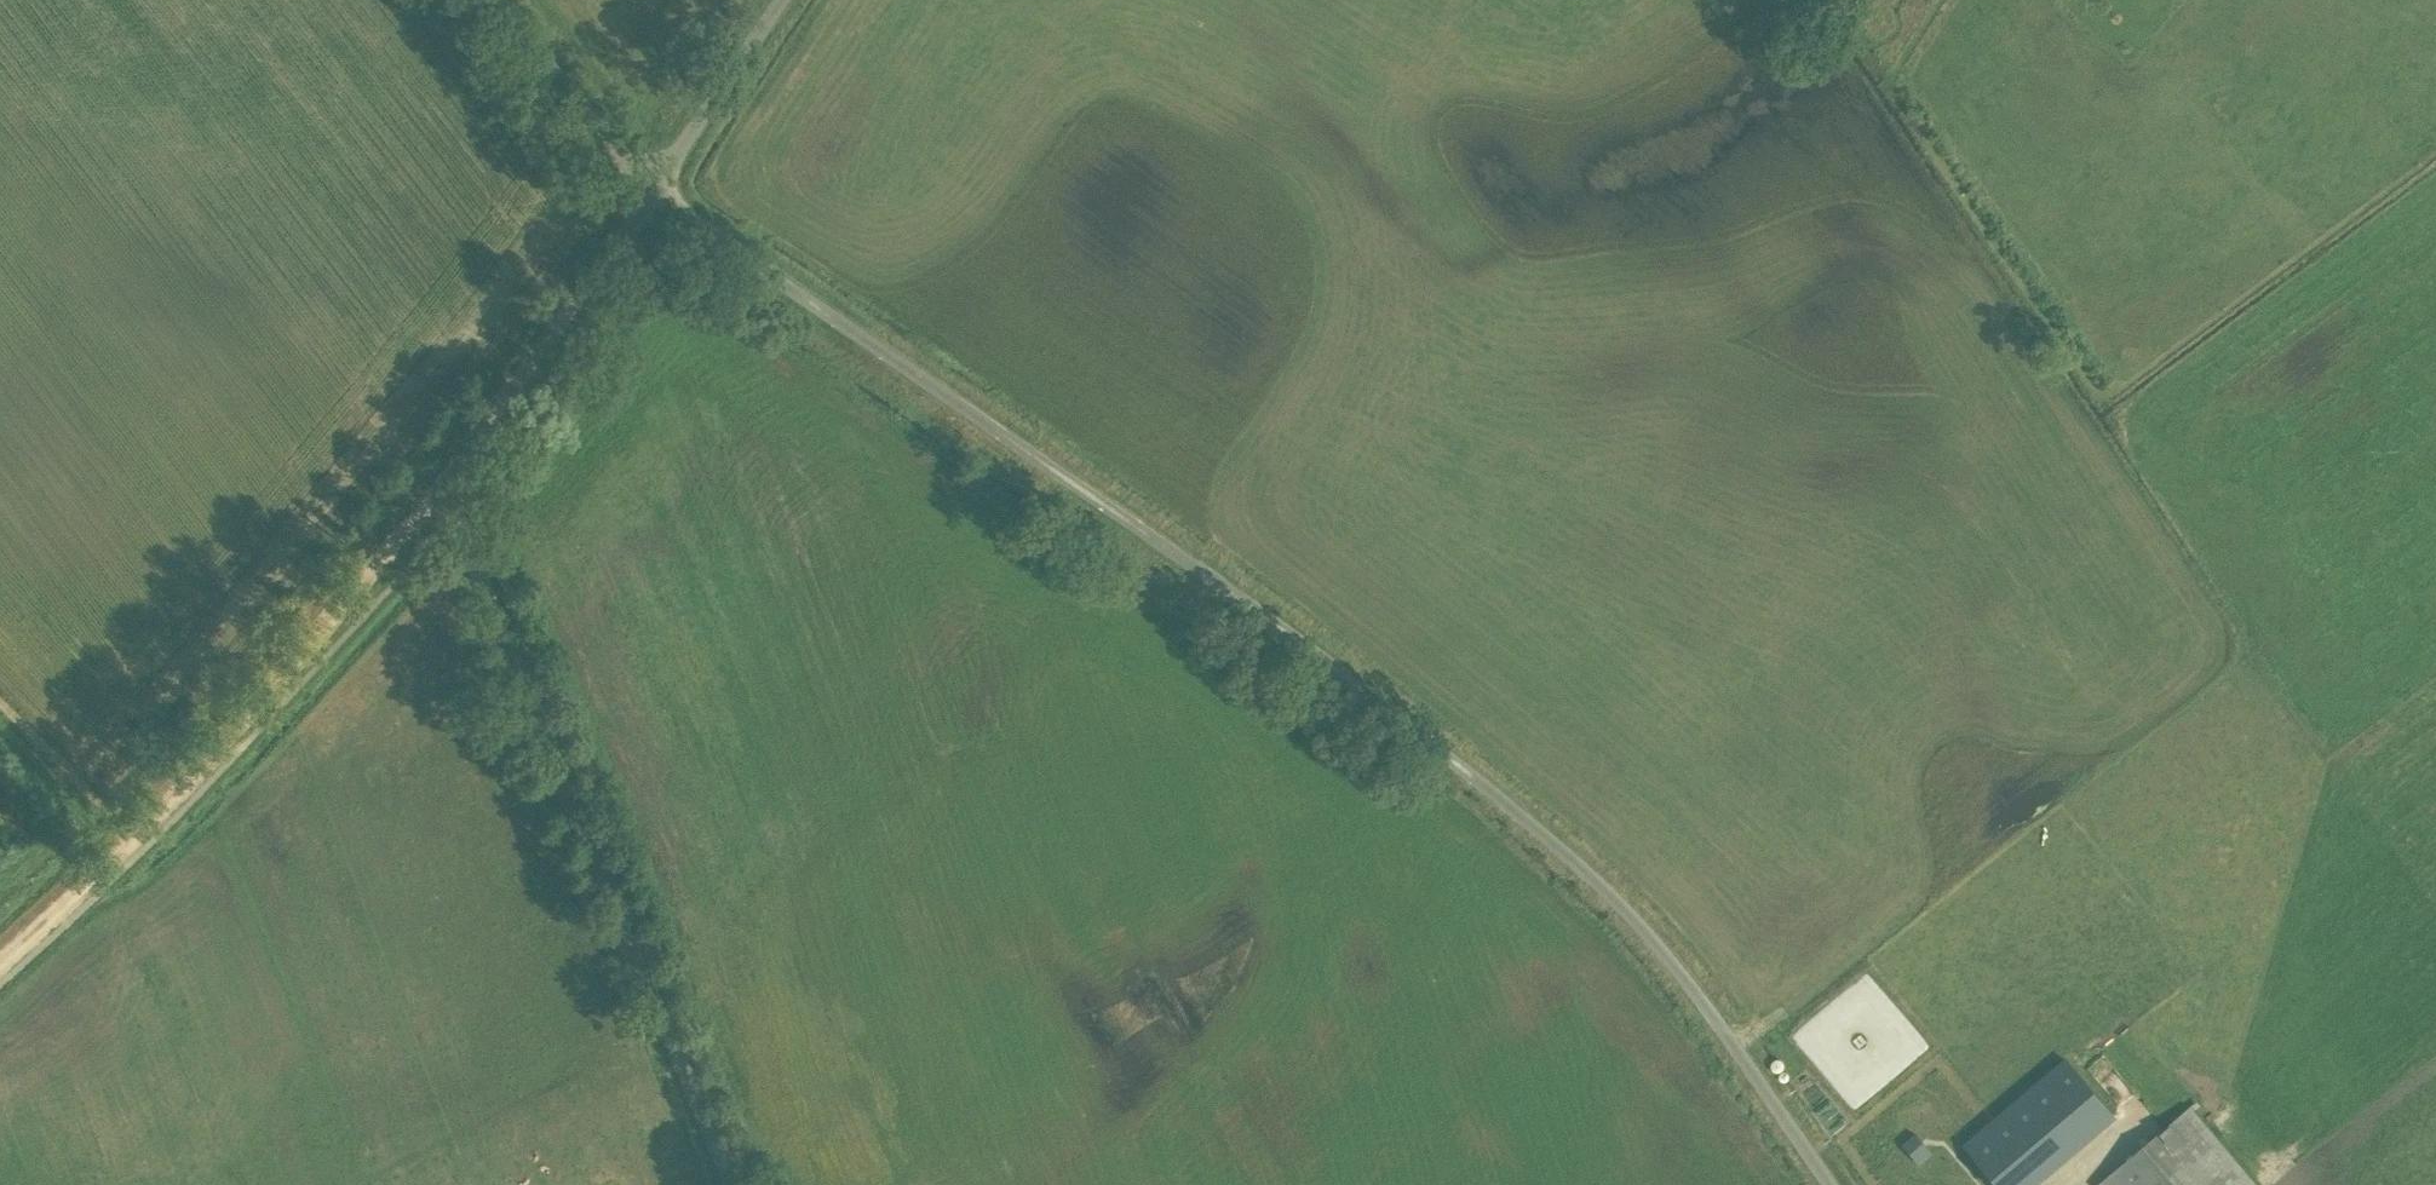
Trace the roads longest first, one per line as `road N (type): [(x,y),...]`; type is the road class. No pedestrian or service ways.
road 1 (unclassified): [(1827,1184),(1681,974),(1560,846),(1121,516),(649,193)]
road 2 (unclassified): [(729,1184),(479,580),(453,486),(466,446),(649,193)]
road 3 (track): [(453,486),(0,957)]
road 4 (unclassified): [(649,193),(499,0)]
road 5 (unclassified): [(649,193),(783,0)]

